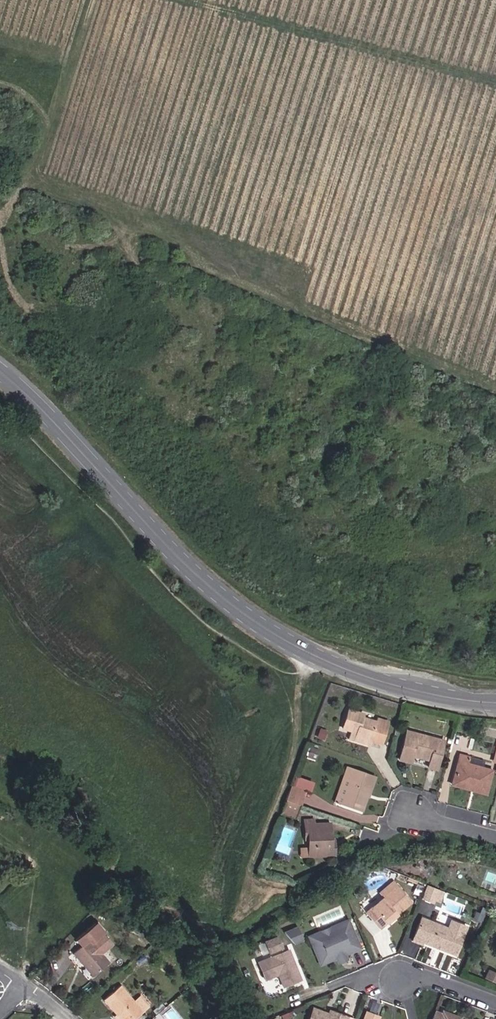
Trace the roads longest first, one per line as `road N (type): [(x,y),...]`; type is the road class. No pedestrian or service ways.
road 1 (secondary): [(495,703),(418,693),(283,639),(196,573),(0,372)]

